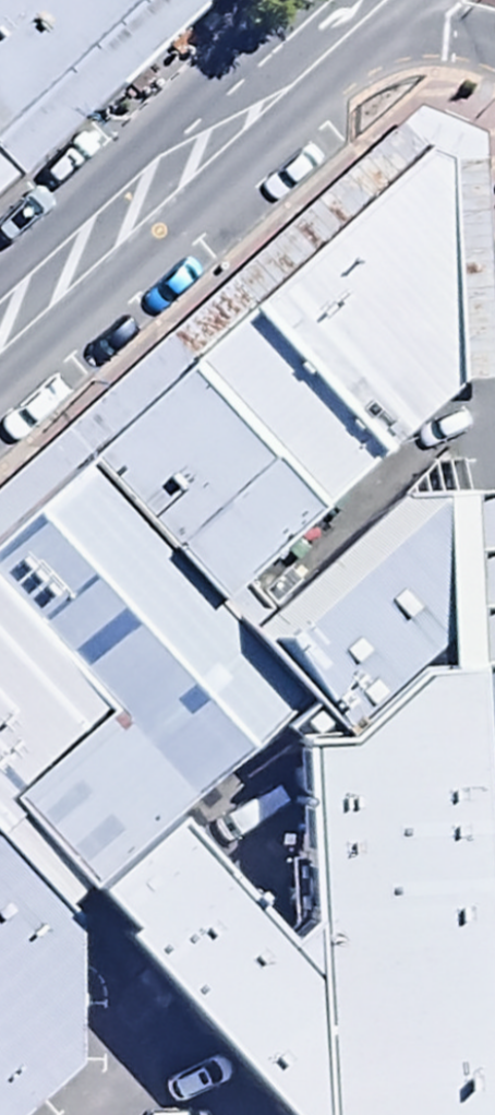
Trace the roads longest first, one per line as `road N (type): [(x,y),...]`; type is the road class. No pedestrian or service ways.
road 1 (secondary): [(356,0),(0,326)]

